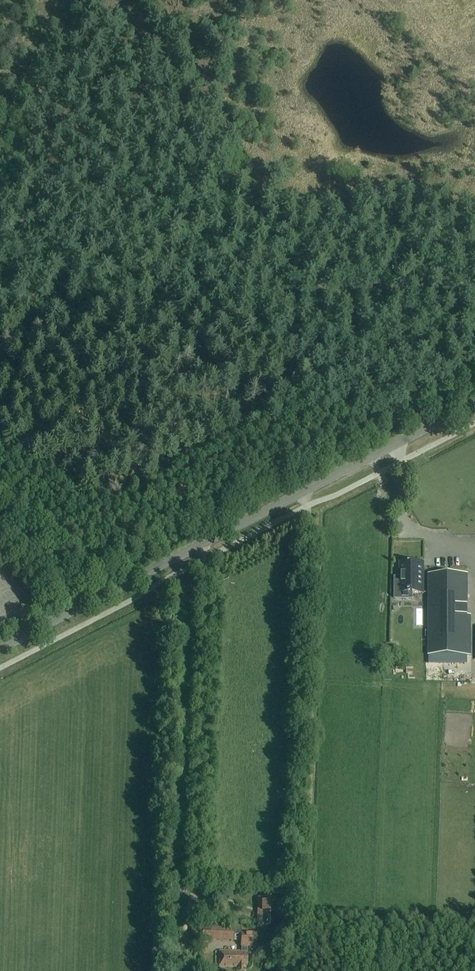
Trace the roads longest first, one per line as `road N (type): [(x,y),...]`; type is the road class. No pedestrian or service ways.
road 1 (tertiary): [(0,650),(474,405)]
road 2 (track): [(0,231),(54,219),(347,293),(447,283),(474,292)]
road 3 (track): [(306,491),(295,970)]

